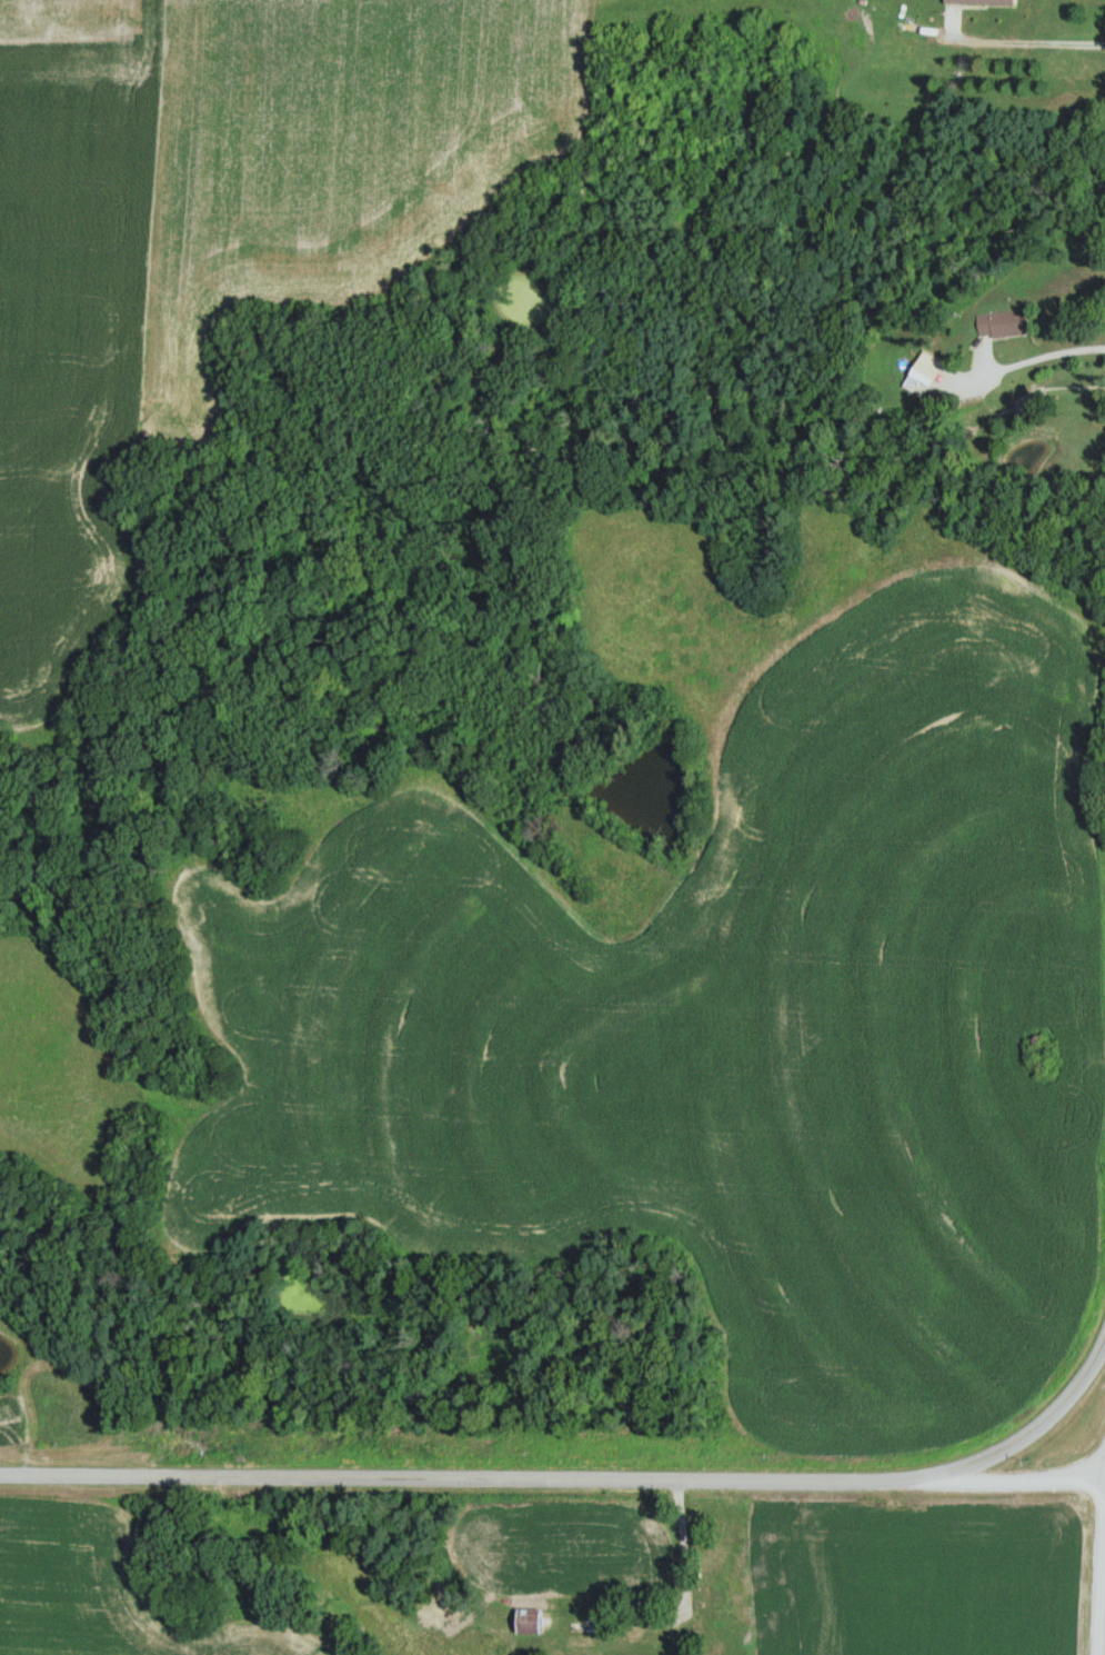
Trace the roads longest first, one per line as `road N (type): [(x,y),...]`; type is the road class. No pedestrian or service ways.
road 1 (tertiary): [(1104,1337),(1069,1394),(1015,1442),(978,1463),(893,1482),(0,1473)]
road 2 (residential): [(893,1482),(1103,1479)]
road 3 (residential): [(1104,1471),(1097,1654)]

